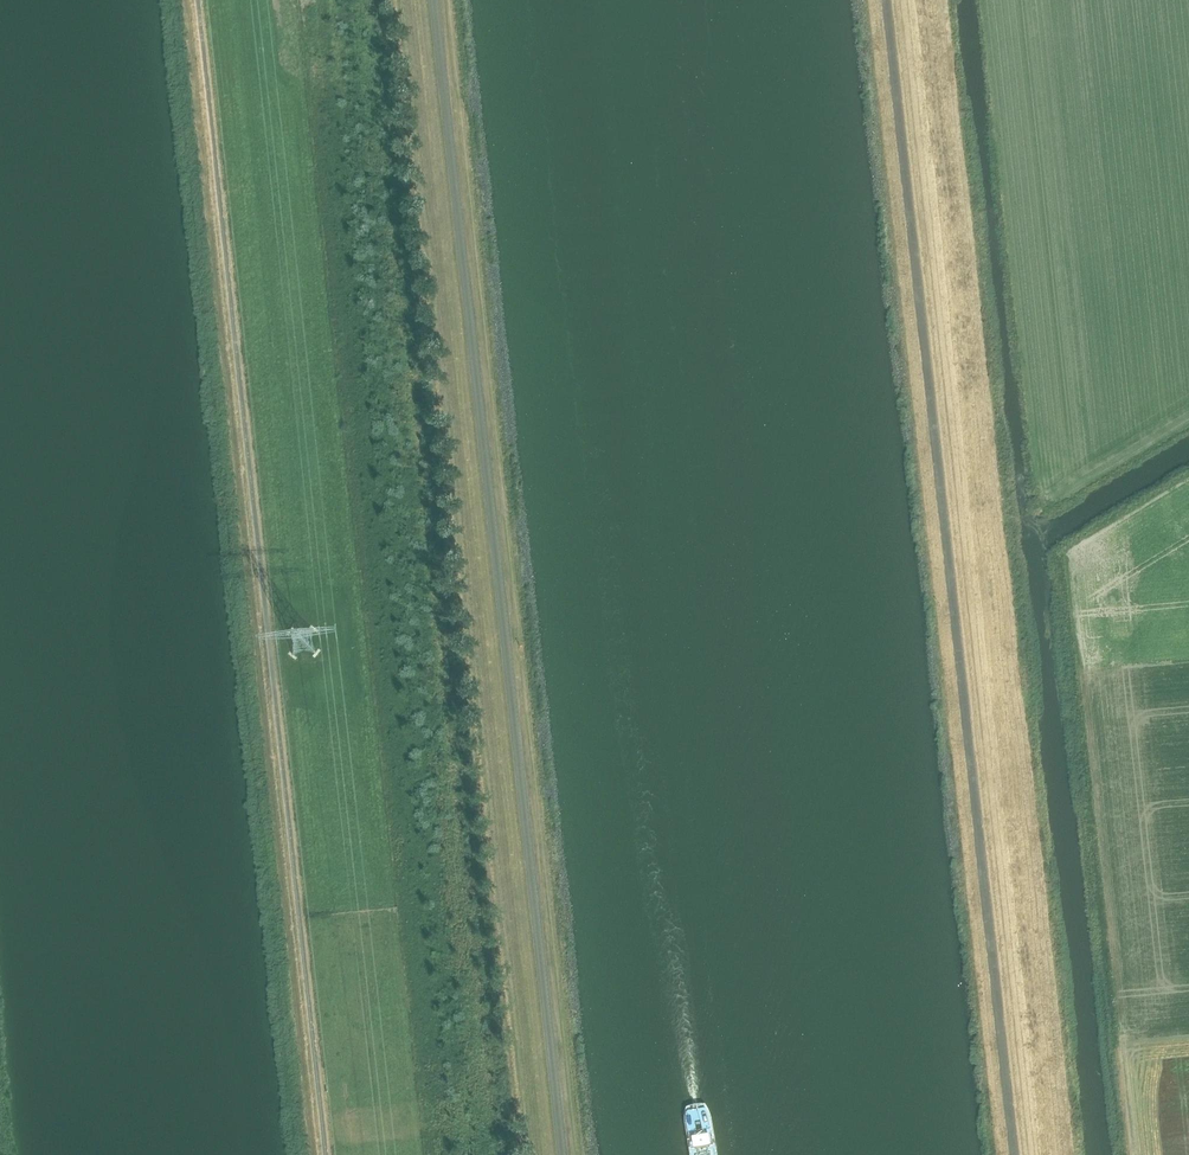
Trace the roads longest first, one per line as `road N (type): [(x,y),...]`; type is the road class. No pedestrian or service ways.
road 1 (unclassified): [(327,1154),(198,0)]
road 2 (unclassified): [(1015,1154),(887,0)]

